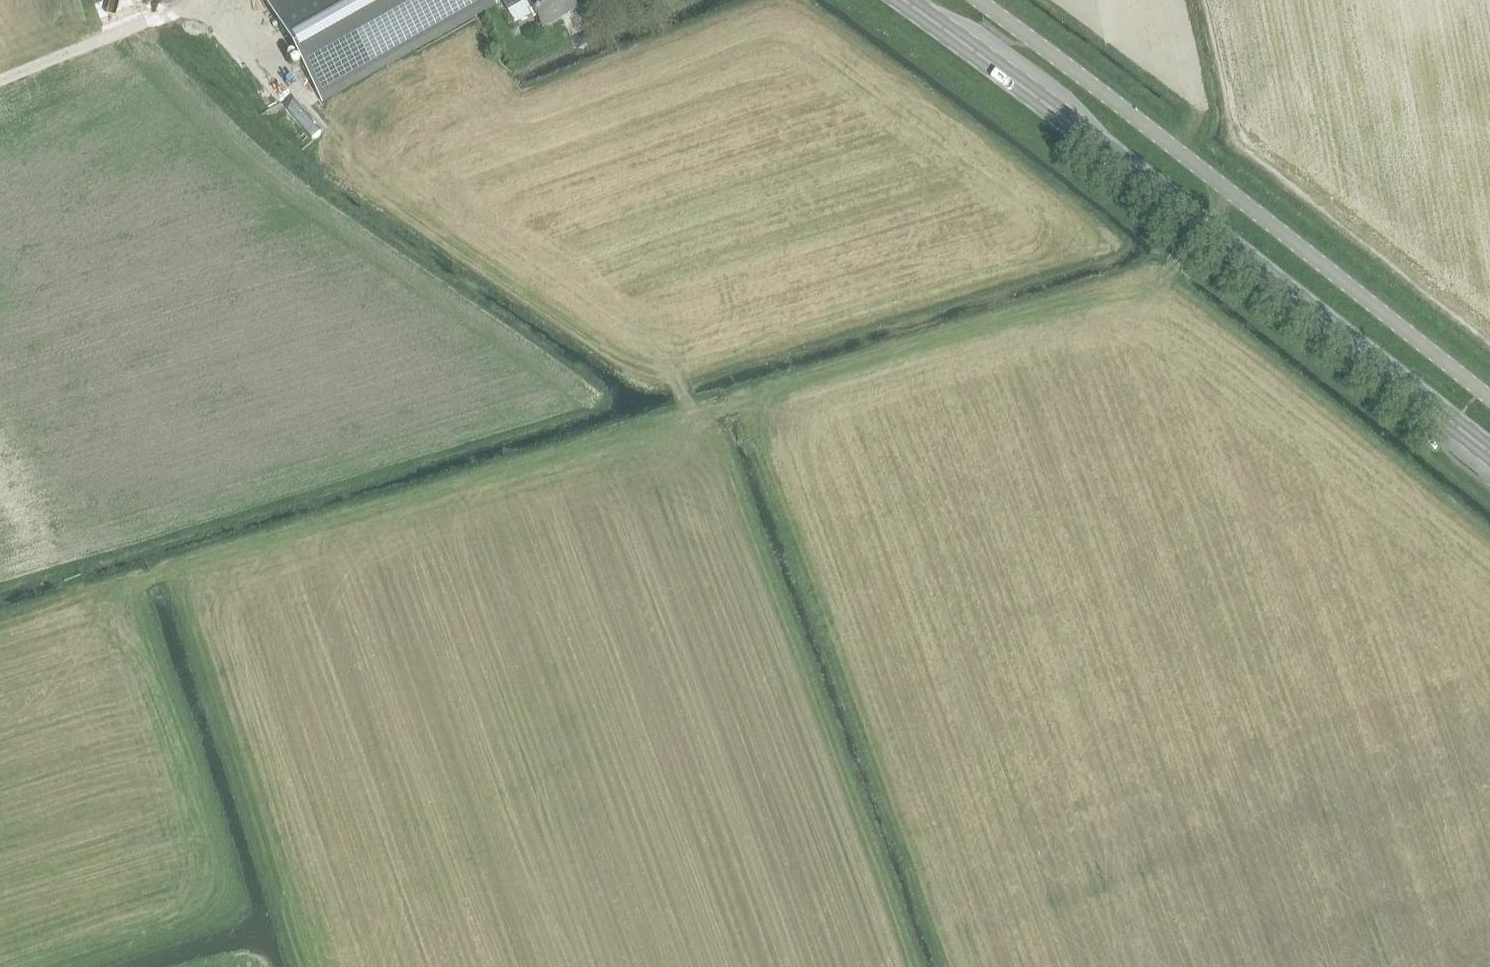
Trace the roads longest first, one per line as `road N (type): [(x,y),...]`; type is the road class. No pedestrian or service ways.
road 1 (primary): [(1489,452),(905,0)]
road 2 (unclassified): [(1489,398),(978,0)]
road 3 (track): [(0,81),(202,0)]

